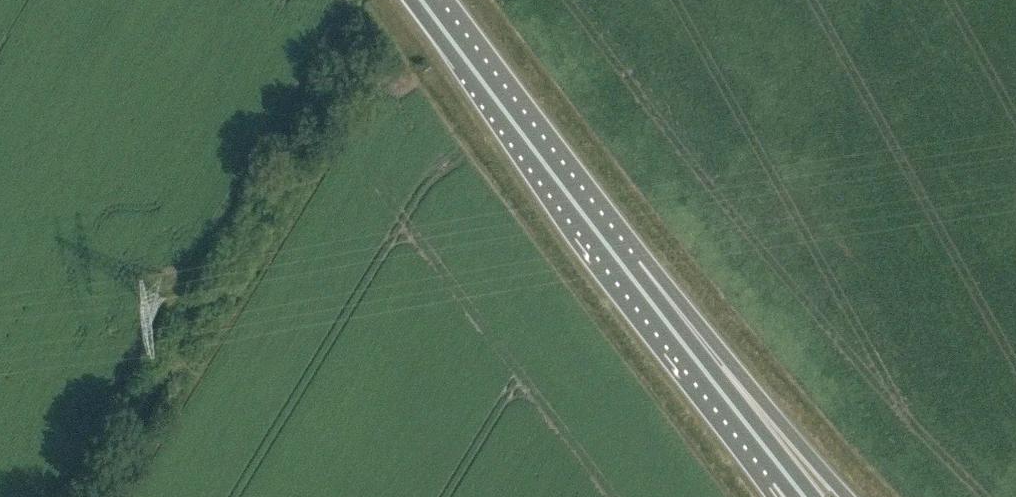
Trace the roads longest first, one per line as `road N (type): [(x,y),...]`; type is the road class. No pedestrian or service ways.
road 1 (trunk): [(624,265),(419,0)]
road 2 (trunk): [(849,496),(624,265)]
road 3 (trunk): [(782,467),(624,265)]

